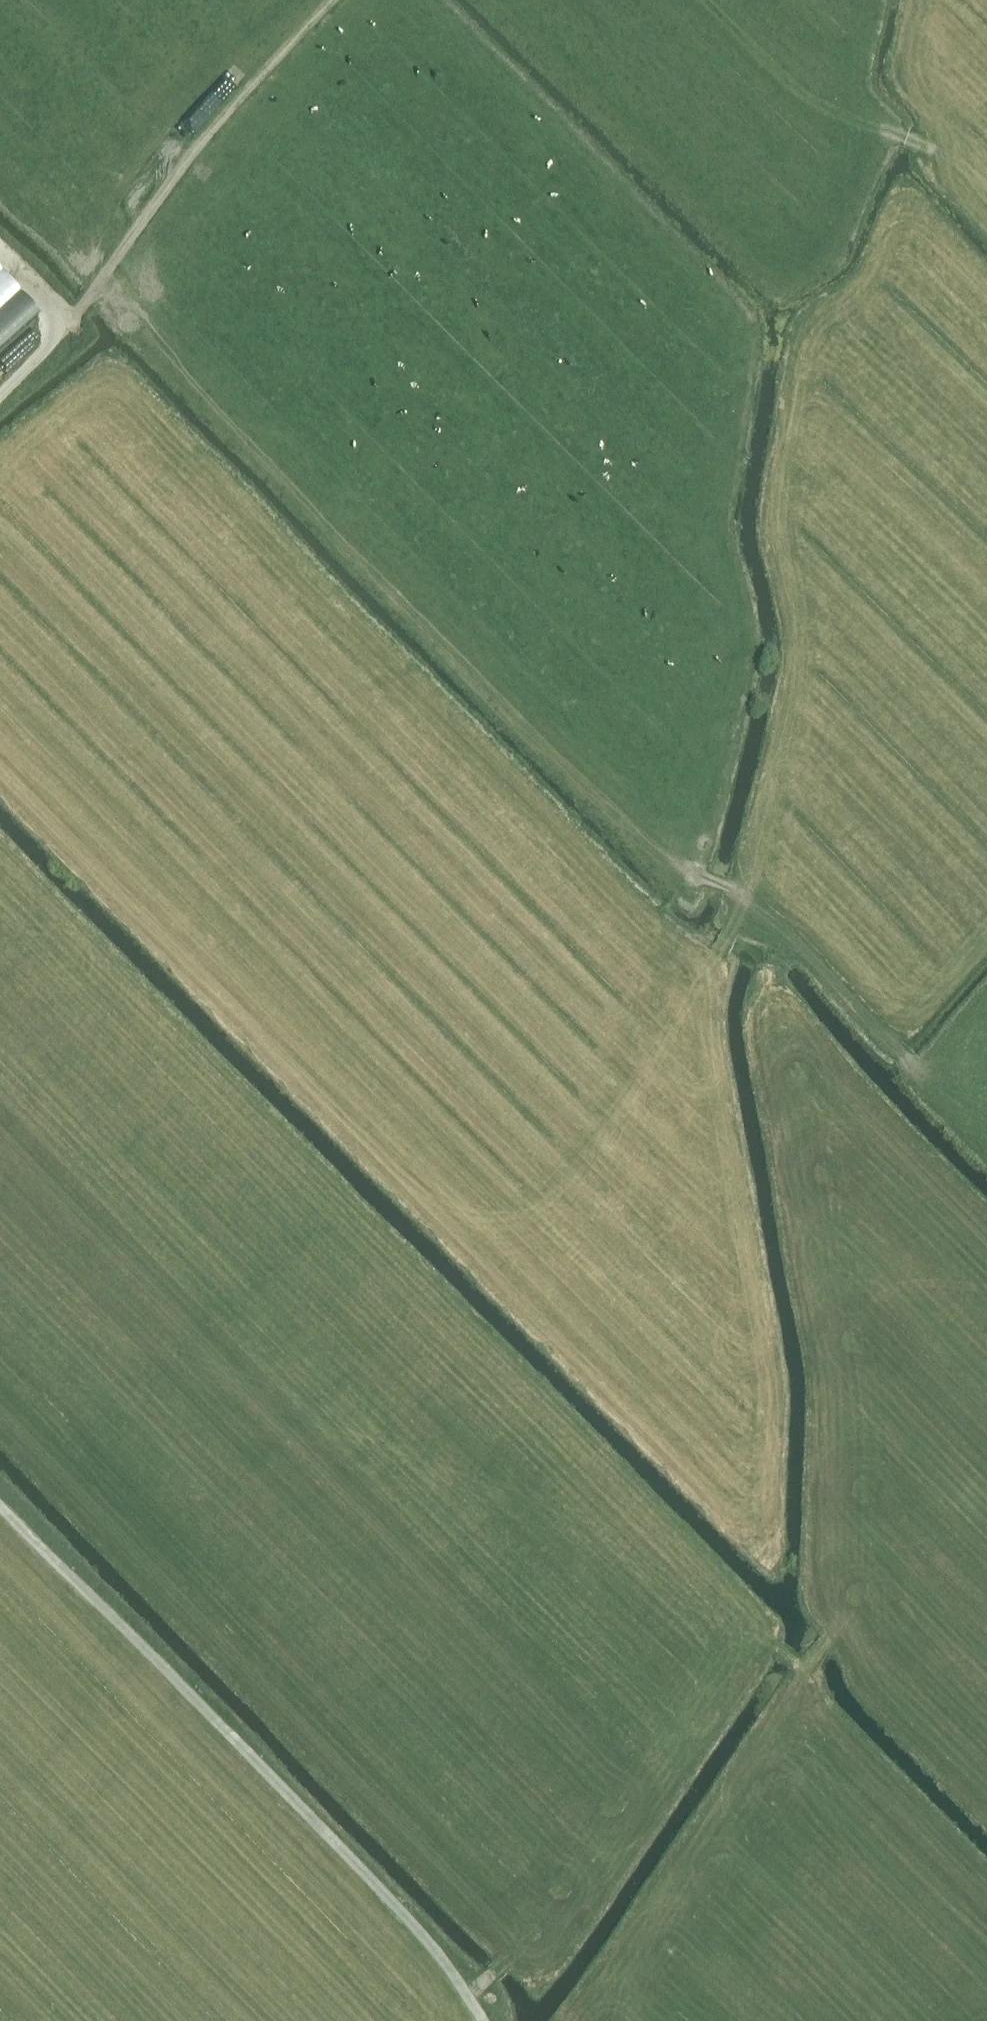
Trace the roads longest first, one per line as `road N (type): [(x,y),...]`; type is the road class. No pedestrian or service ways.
road 1 (track): [(0,1504),(376,1885),(427,1940),(484,2020)]
road 2 (track): [(0,393),(91,298),(198,149),(331,0)]

